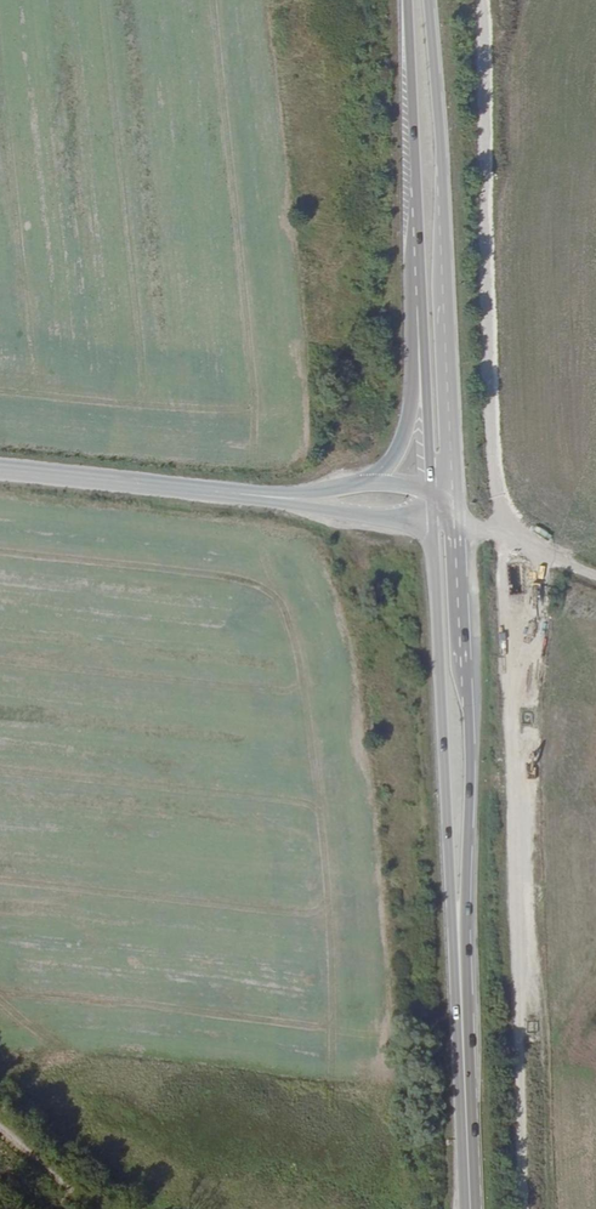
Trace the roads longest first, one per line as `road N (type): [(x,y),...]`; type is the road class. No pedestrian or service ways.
road 1 (track): [(541,555),(521,722),(539,1208)]
road 2 (secondary): [(471,718),(445,148)]
road 3 (secondary): [(434,516),(464,1070)]
road 4 (secondary): [(464,1070),(471,718)]
road 5 (tertiary): [(446,495),(445,148)]
road 6 (tertiary): [(419,189),(414,409),(379,472),(339,489)]
road 7 (secondary): [(419,189),(433,489)]
road 8 (tertiary): [(0,469),(280,498)]
road 9 (tertiary): [(471,718),(456,665),(446,495)]
road 10 (secondary): [(407,0),(419,189)]
road 11 (tertiary): [(280,498),(380,521),(434,516)]
road 12 (secondary): [(445,148),(432,0)]
road 13 (secondary): [(464,1070),(470,1208)]

